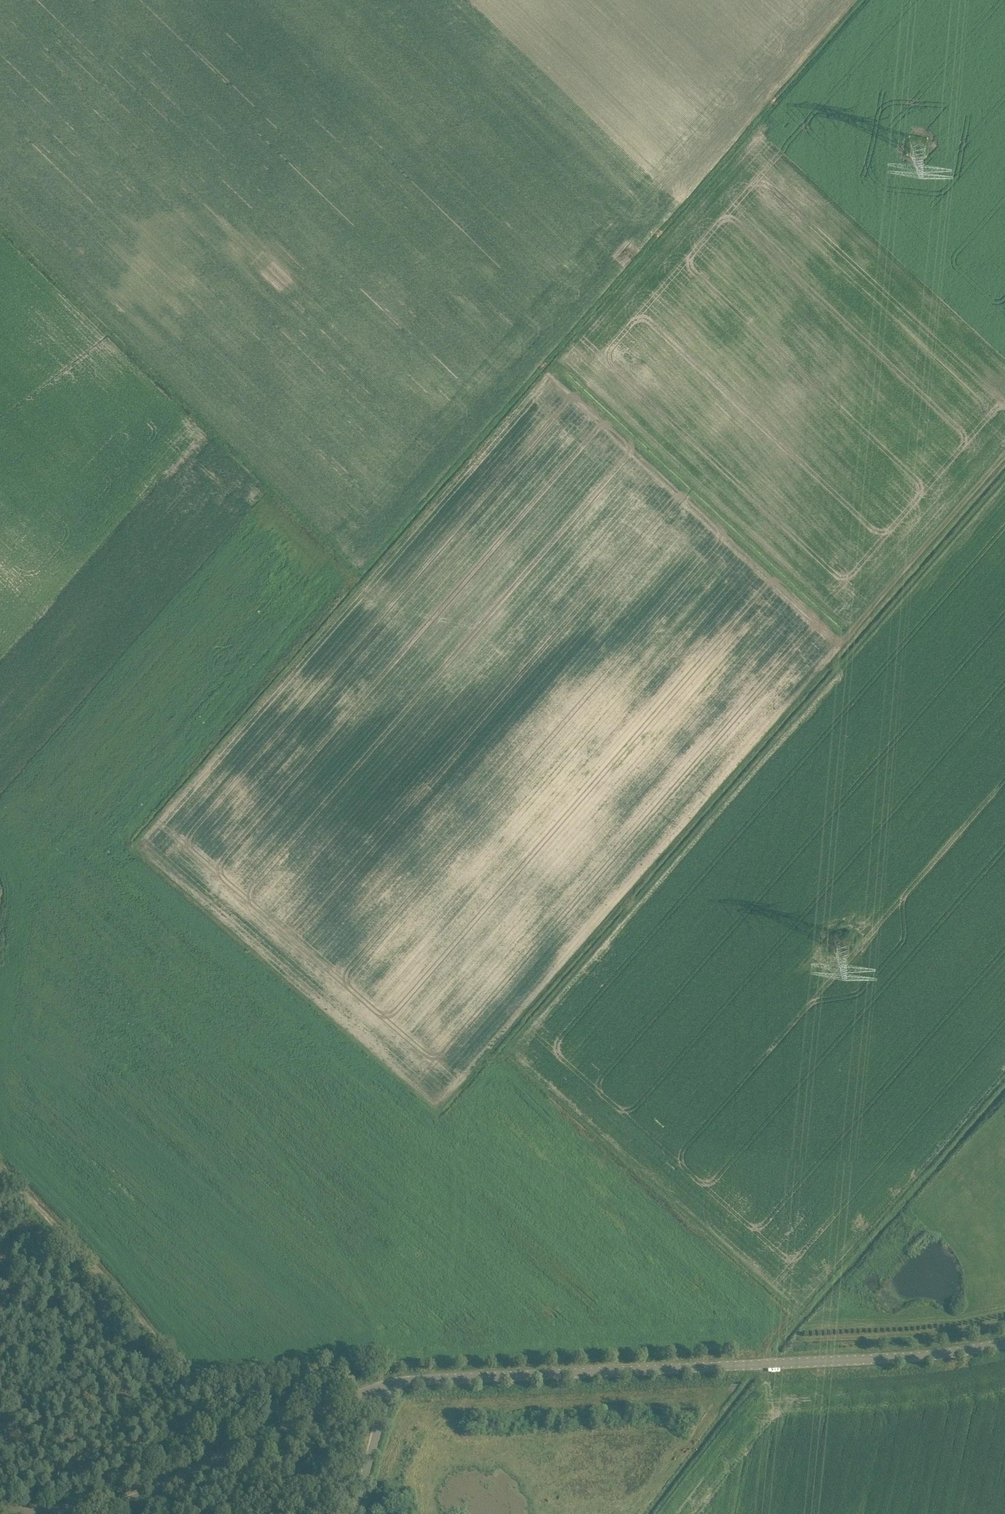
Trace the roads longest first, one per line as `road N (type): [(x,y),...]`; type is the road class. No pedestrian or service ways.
road 1 (unclassified): [(384,1386),(934,1355),(1004,1343)]
road 2 (track): [(236,1451),(130,1306),(0,1174)]
road 3 (track): [(646,244),(859,0)]
road 4 (unclassified): [(236,1451),(110,1504),(2,1513)]
road 5 (track): [(853,634),(1004,459)]
road 6 (unclassified): [(236,1451),(384,1386)]
road 7 (unclassified): [(354,1513),(384,1386)]

